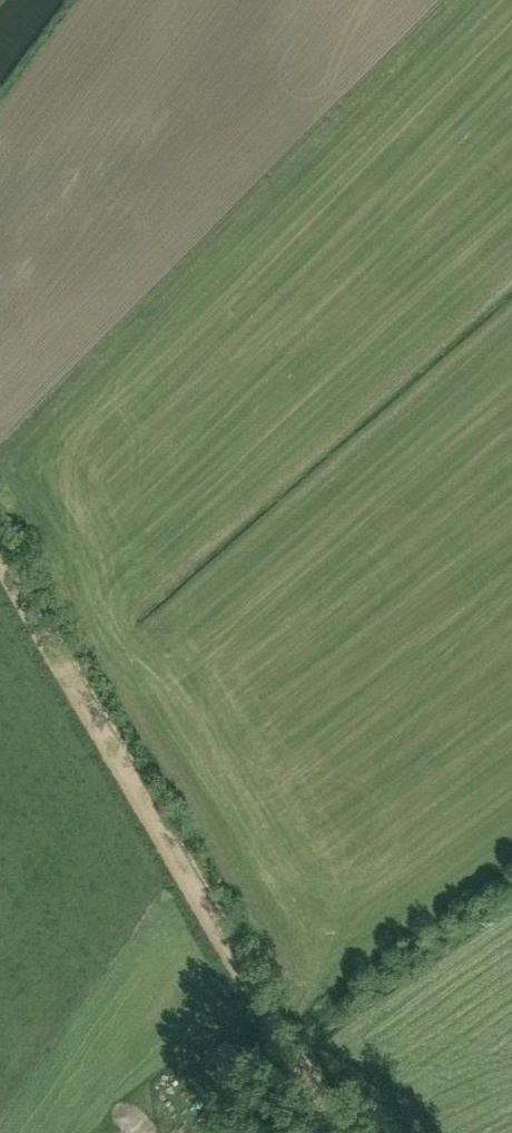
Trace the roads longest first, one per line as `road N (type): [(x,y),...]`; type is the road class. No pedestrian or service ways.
road 1 (track): [(0,560),(342,1132)]

